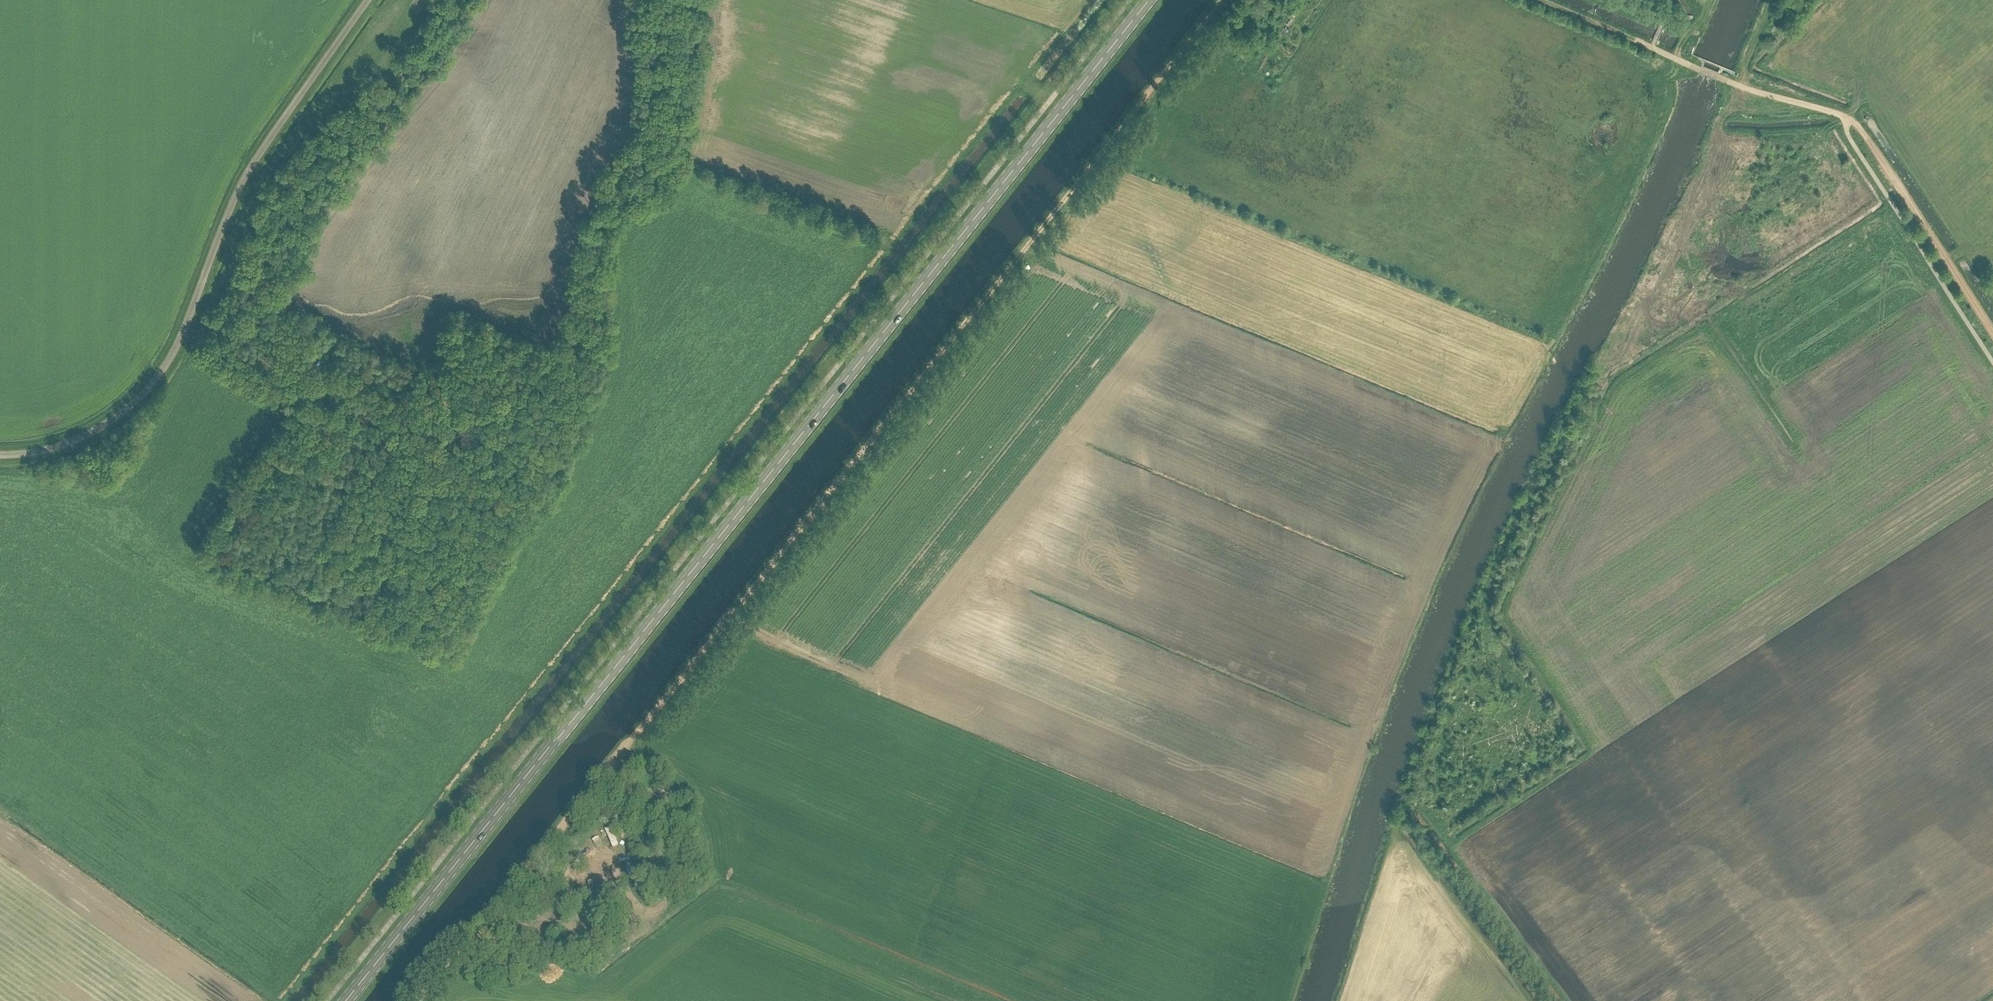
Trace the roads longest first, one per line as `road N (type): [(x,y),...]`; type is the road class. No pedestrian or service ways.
road 1 (track): [(1223,0),(422,1000)]
road 2 (primary): [(347,1000),(1148,0)]
road 3 (unclassified): [(0,454),(68,444),(148,386),(186,325),(251,166),(367,0)]
road 4 (track): [(1845,116),(1992,329)]
road 5 (track): [(1651,47),(1746,88),(1845,116)]

